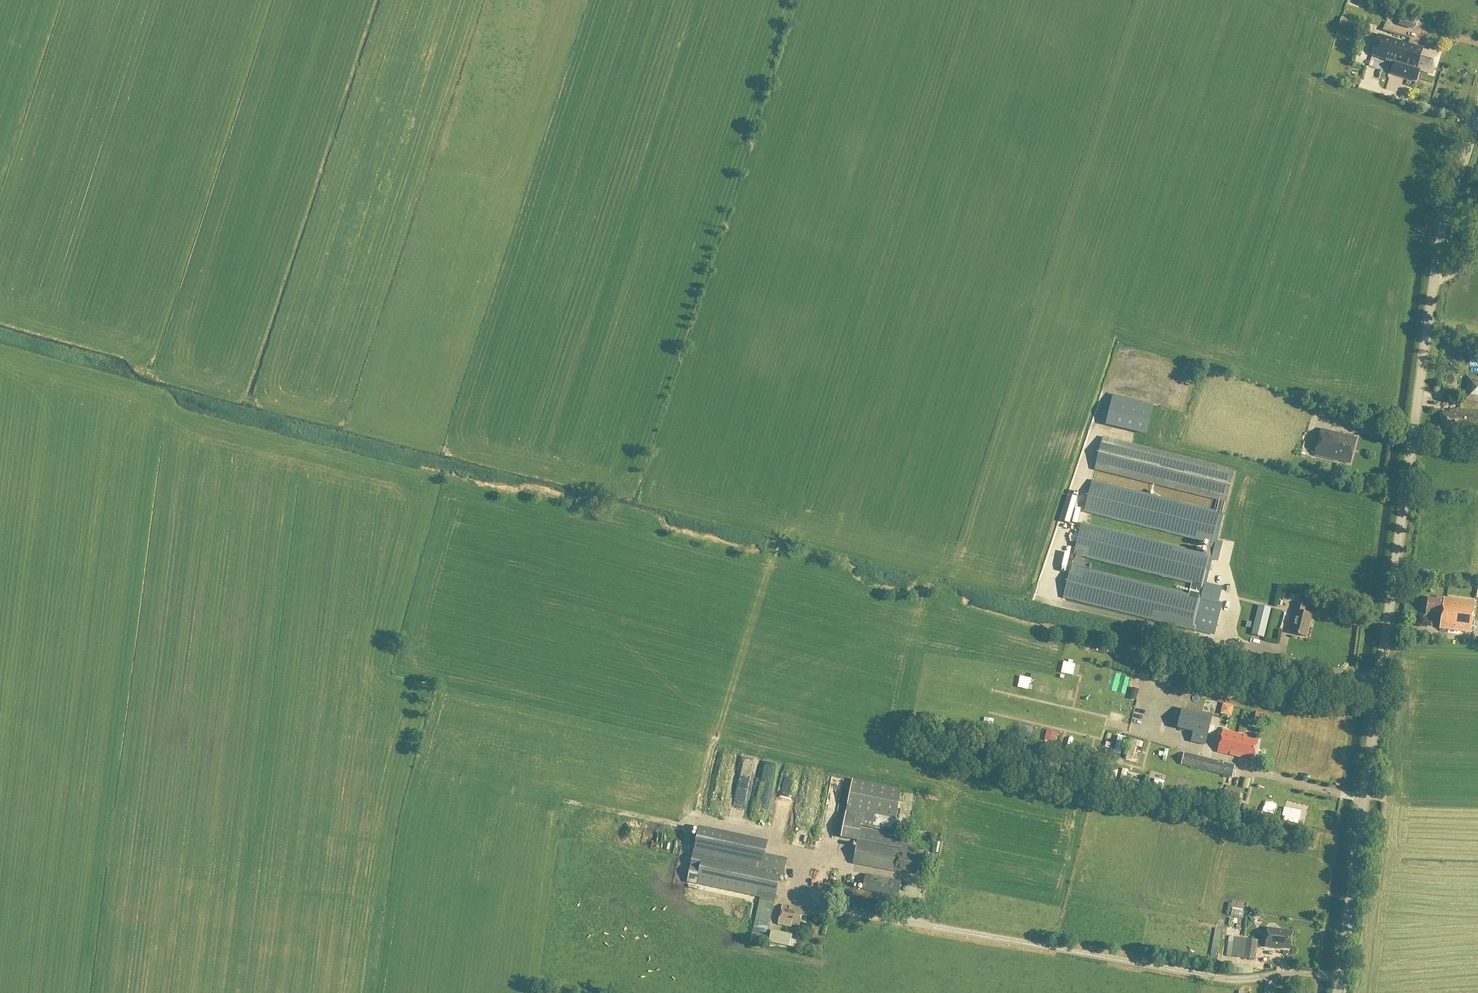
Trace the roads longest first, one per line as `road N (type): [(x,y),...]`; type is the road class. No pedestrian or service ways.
road 1 (tertiary): [(1336,992),(1436,256),(1477,110)]

